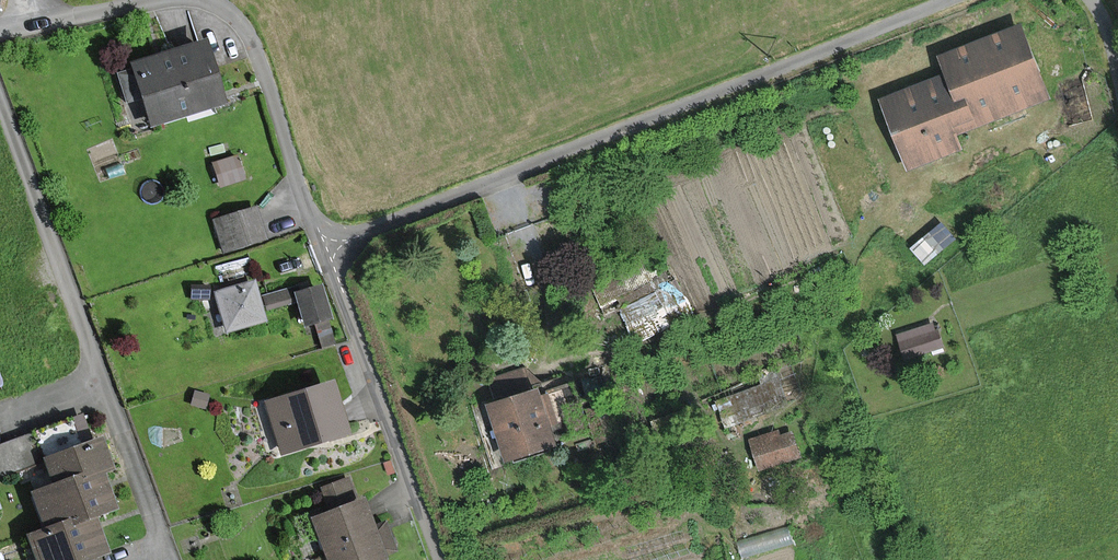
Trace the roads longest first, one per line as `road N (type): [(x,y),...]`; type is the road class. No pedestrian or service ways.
road 1 (residential): [(436,559),(253,52),(226,10),(197,0)]
road 2 (residential): [(0,119),(161,548)]
road 3 (track): [(949,0),(585,143)]
road 4 (track): [(501,177),(554,345),(546,371)]
road 5 (residential): [(165,0),(0,33)]
road 6 (track): [(963,306),(1117,260)]

